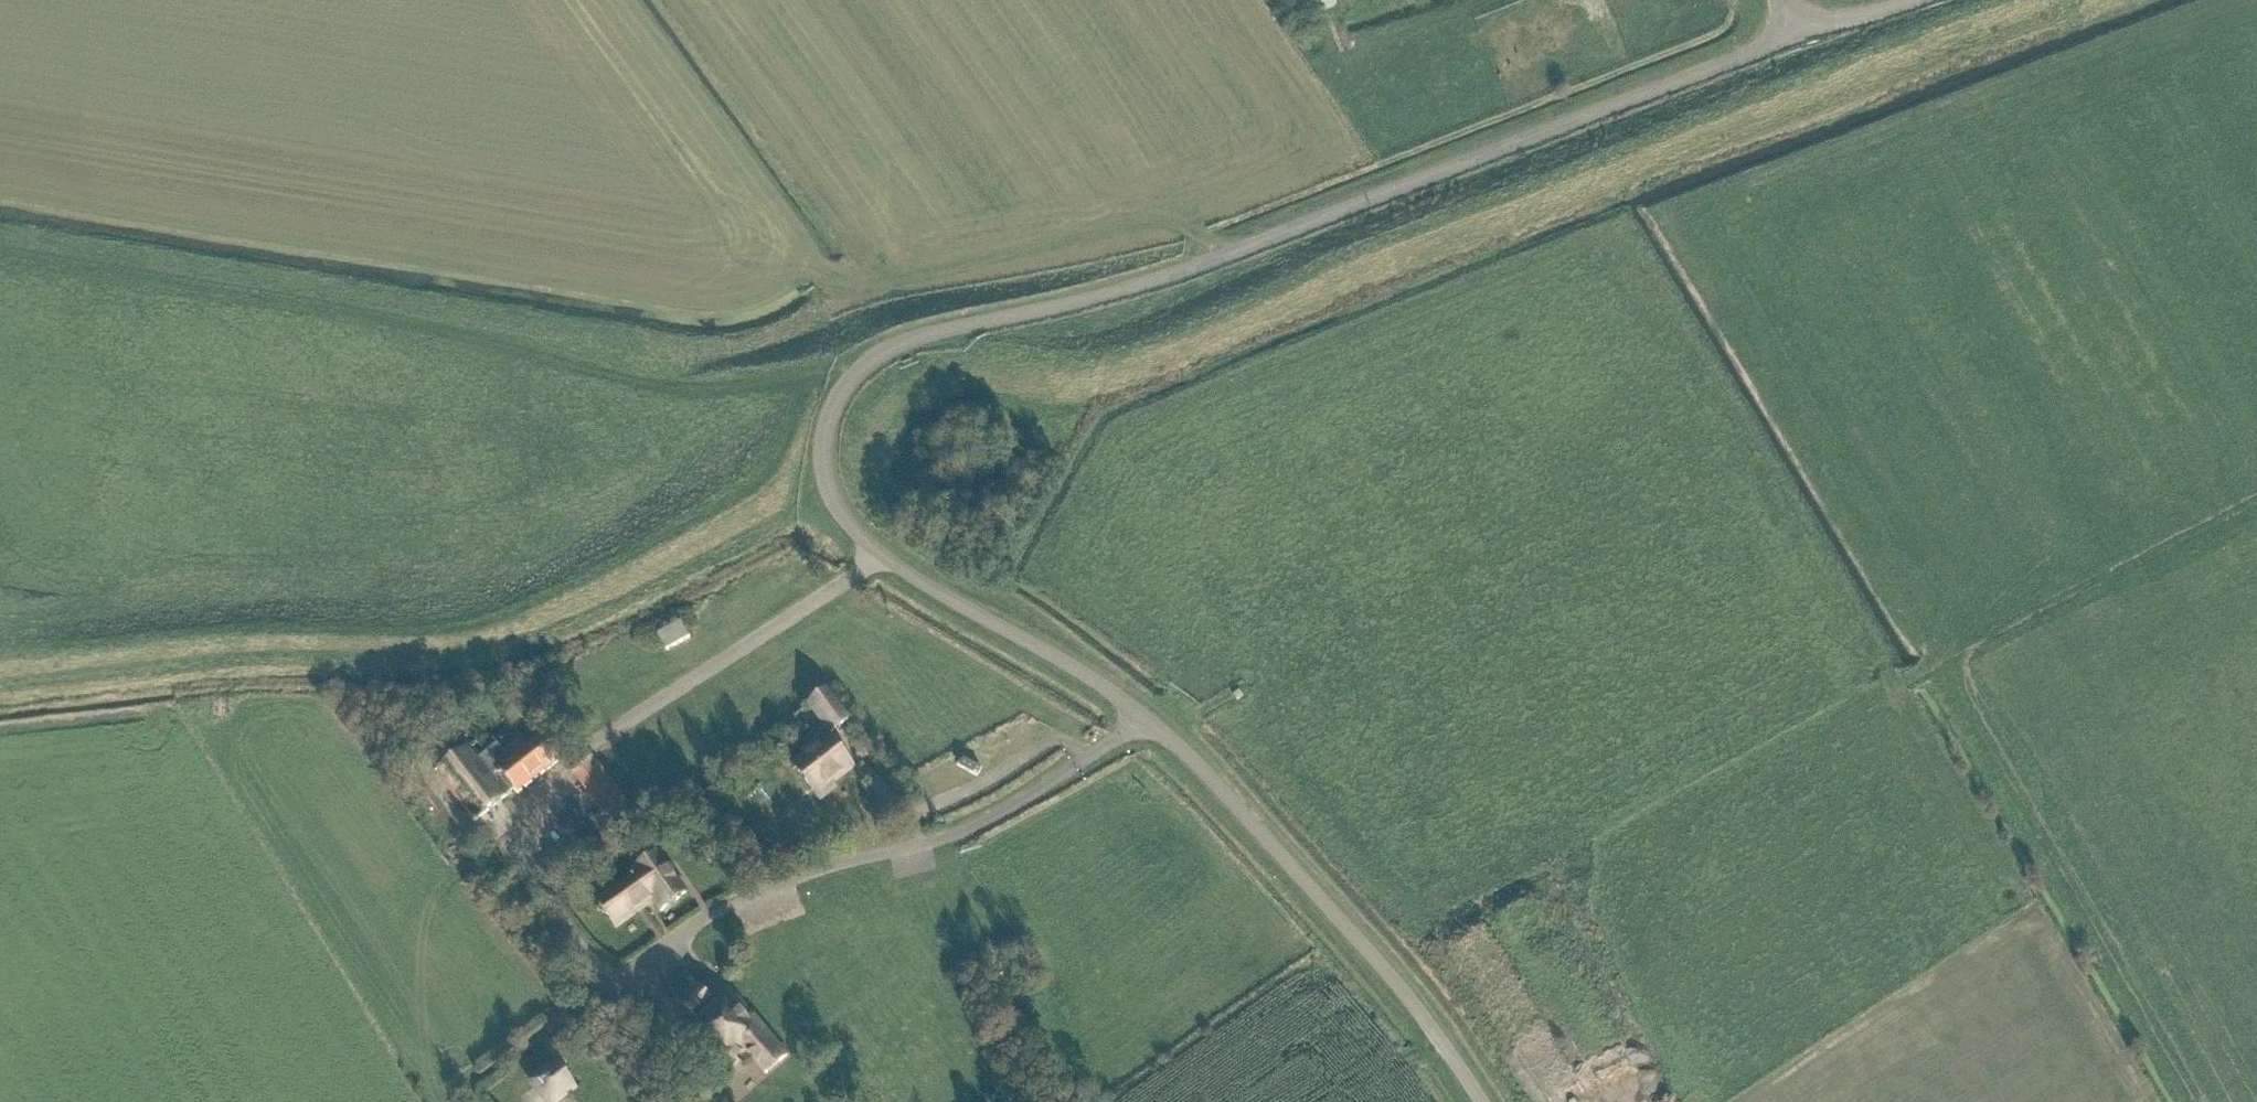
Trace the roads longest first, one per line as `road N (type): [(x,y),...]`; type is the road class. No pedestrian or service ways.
road 1 (unclassified): [(1466,1101),(1429,1045),(1303,902),(1112,704),(859,569),(836,525),(833,461),(851,402),(905,363),(1053,330),(1255,263),(1788,56)]
road 2 (unclassified): [(1953,0),(1788,56)]

